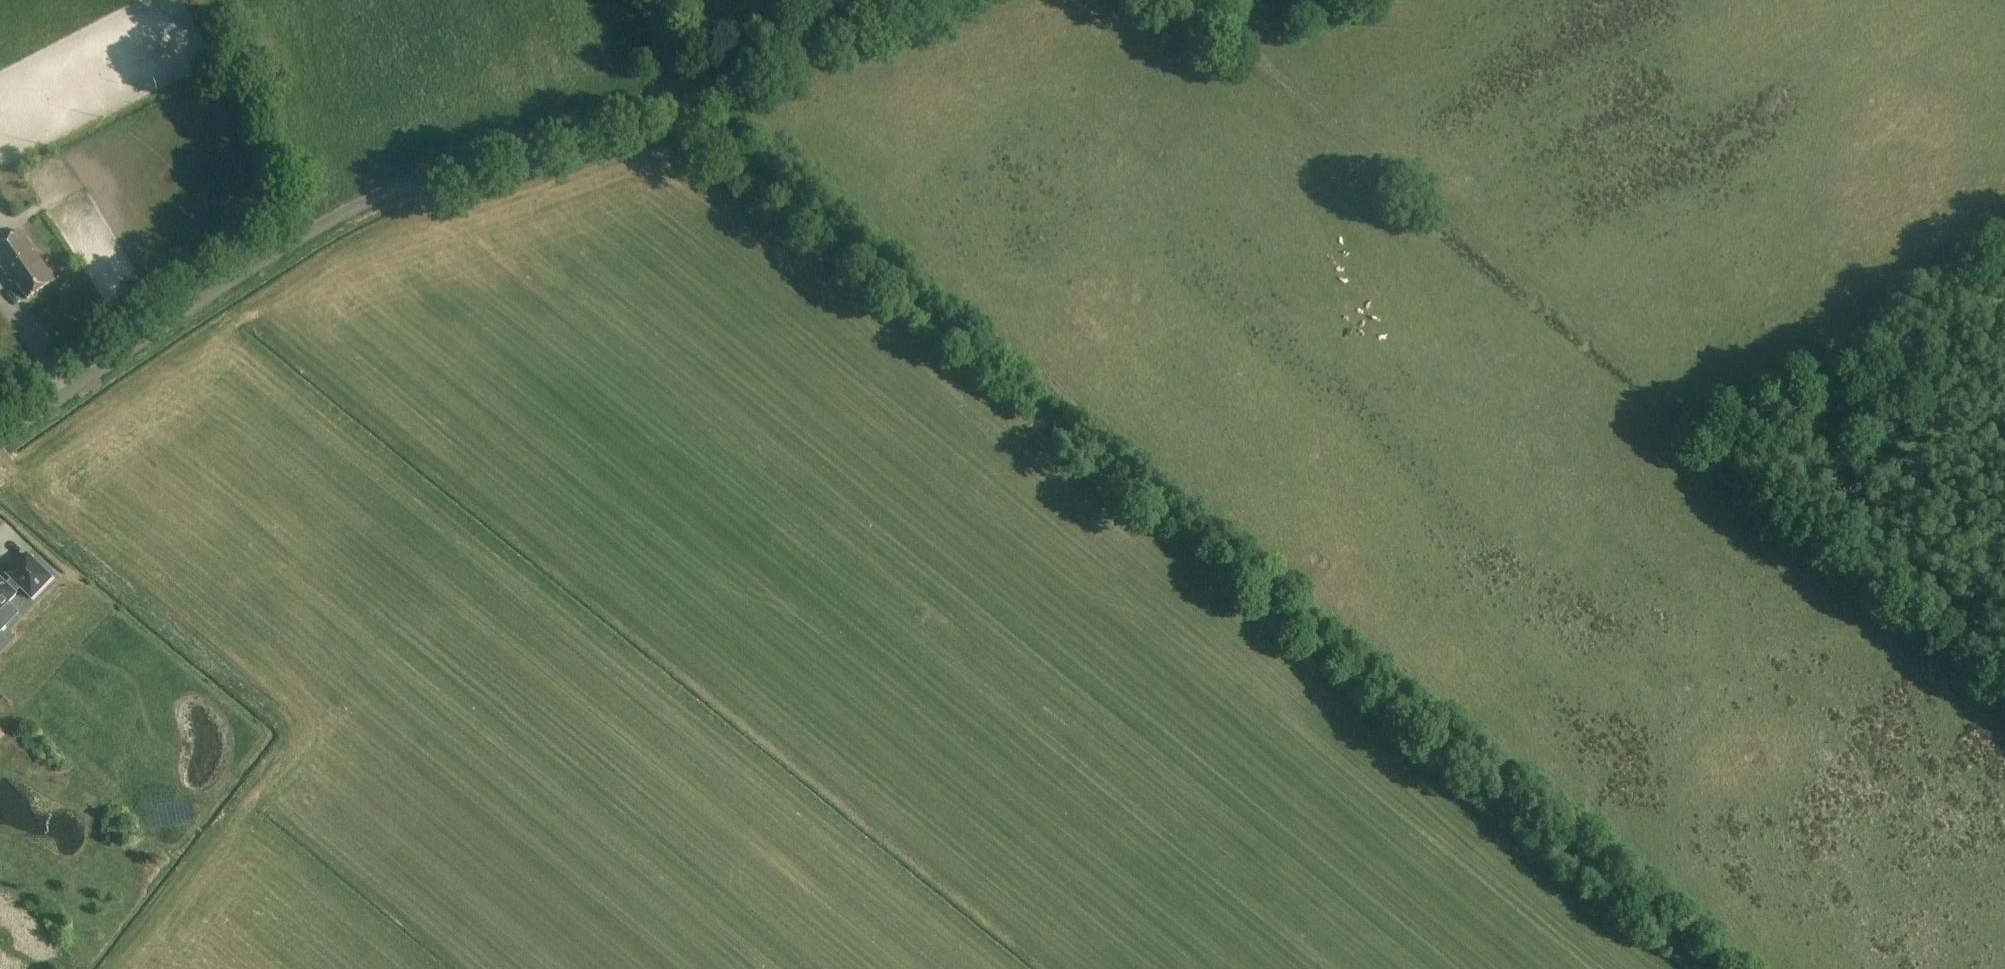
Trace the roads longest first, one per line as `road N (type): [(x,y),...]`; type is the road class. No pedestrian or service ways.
road 1 (unclassified): [(0,439),(311,230),(406,184),(684,95)]
road 2 (unclassified): [(684,95),(914,0)]

